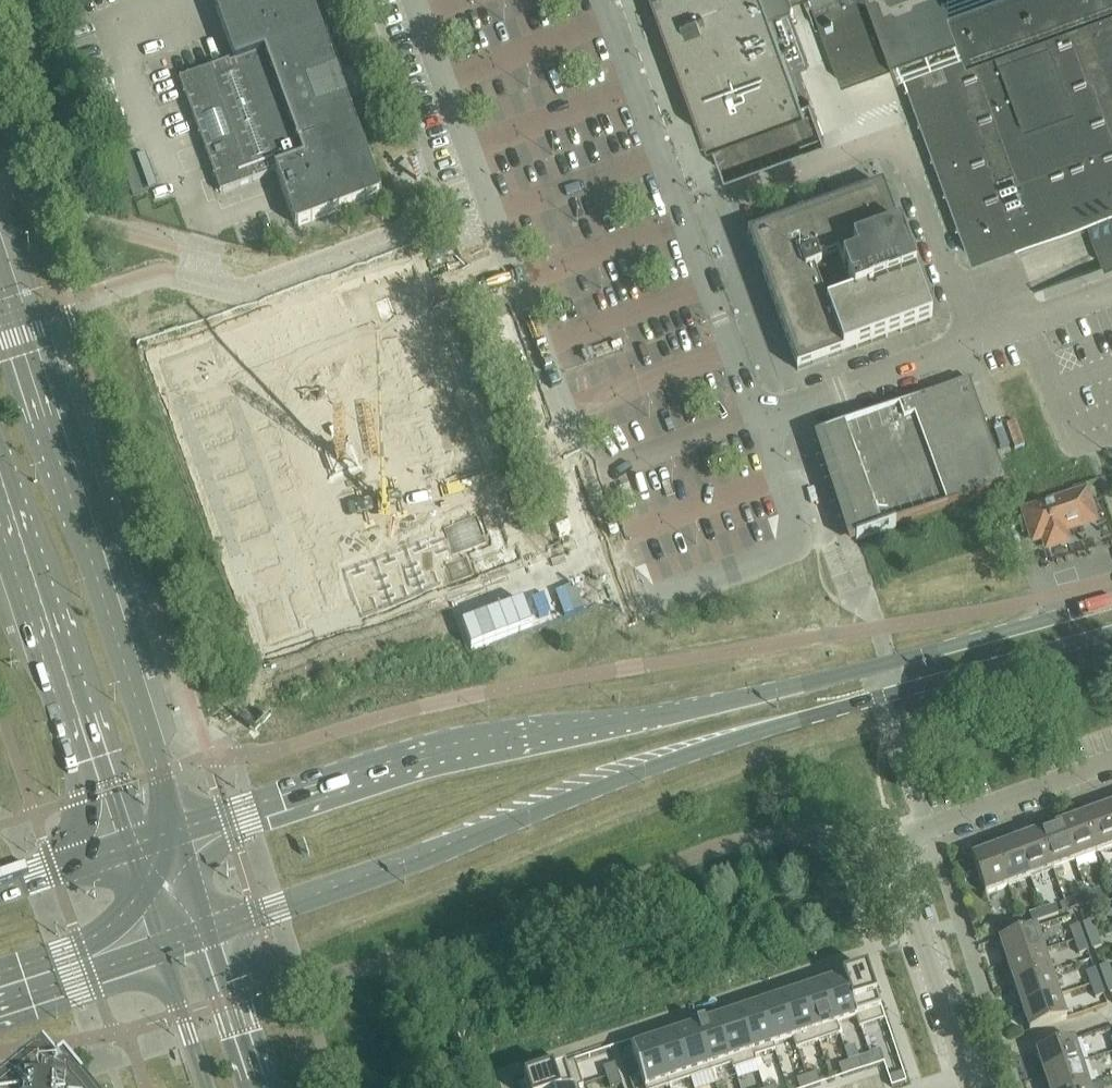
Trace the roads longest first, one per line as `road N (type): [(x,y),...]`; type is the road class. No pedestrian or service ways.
road 1 (primary): [(1111,603),(713,705),(508,732),(179,831)]
road 2 (primary): [(209,932),(707,750),(1111,634)]
road 3 (unclassified): [(511,267),(637,595),(657,597),(796,540),(754,413)]
road 4 (secondary): [(179,831),(0,265)]
road 5 (unclassified): [(754,413),(603,0)]
road 6 (unclassified): [(977,334),(905,139),(739,199)]
road 7 (secondary): [(0,502),(124,849)]
road 8 (unclassified): [(196,262),(388,311),(511,267)]
road 9 (unclassified): [(414,0),(511,267)]
road 10 (residential): [(970,1087),(895,854)]
road 11 (residential): [(1111,762),(909,835),(895,854)]
road 12 (unclassified): [(754,413),(977,334)]
road 13 (primary): [(0,1003),(156,950)]
road 14 (secondary): [(262,1087),(209,932)]
road 15 (secondary): [(156,950),(203,1087)]
road 16 (unclassified): [(977,334),(1111,285)]
road 17 (primary): [(124,849),(0,891)]

